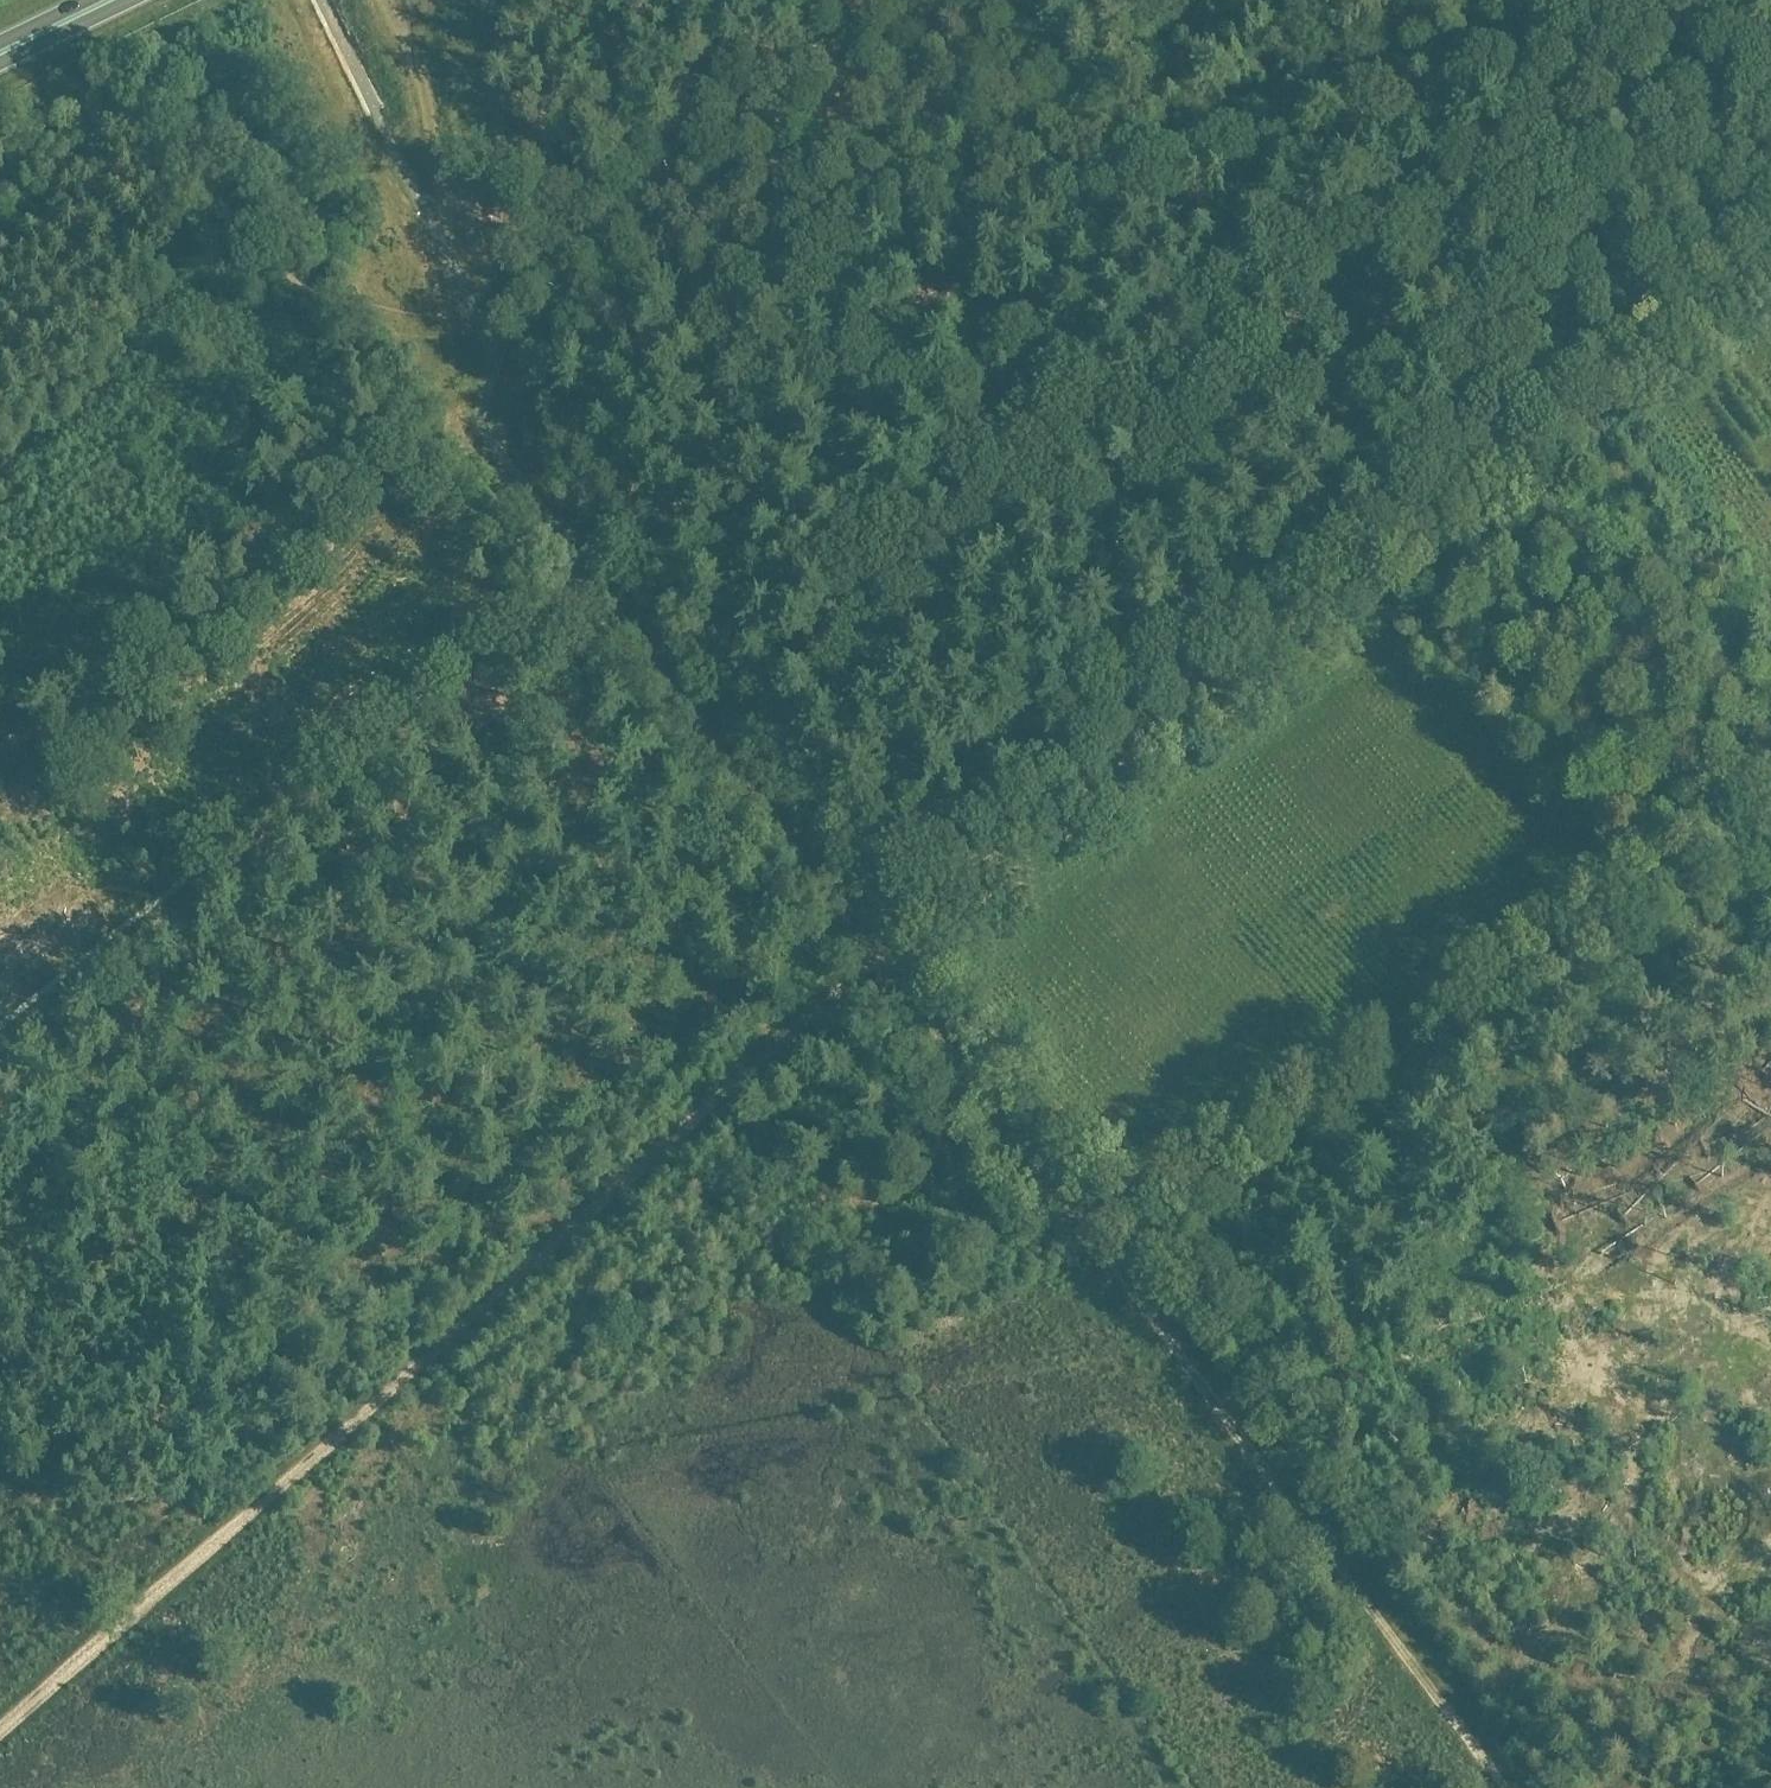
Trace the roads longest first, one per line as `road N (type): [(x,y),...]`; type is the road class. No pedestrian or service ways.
road 1 (track): [(0,1728),(73,1674),(872,962),(1770,260)]
road 2 (track): [(872,962),(1504,1787)]
road 3 (trunk): [(0,54),(109,0)]

